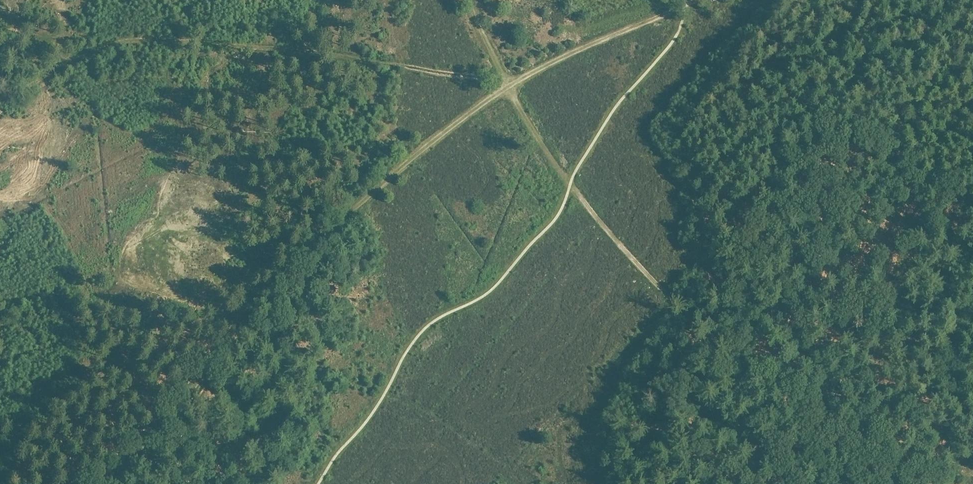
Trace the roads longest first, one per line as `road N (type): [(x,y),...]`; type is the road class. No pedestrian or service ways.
road 1 (track): [(112,483),(381,175),(504,79)]
road 2 (track): [(850,437),(671,295),(571,183),(504,79)]
road 3 (track): [(685,0),(504,79)]

